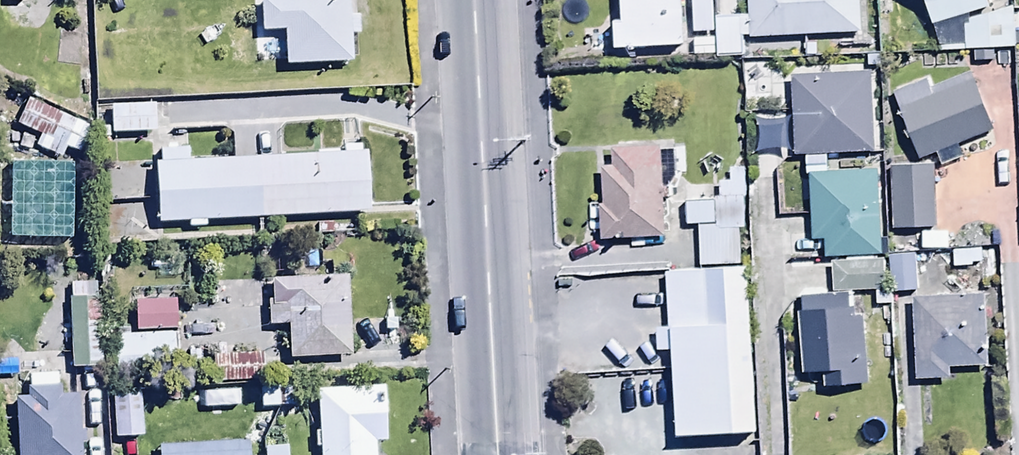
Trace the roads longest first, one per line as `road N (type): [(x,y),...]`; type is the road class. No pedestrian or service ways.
road 1 (tertiary): [(506,454),(481,0)]

